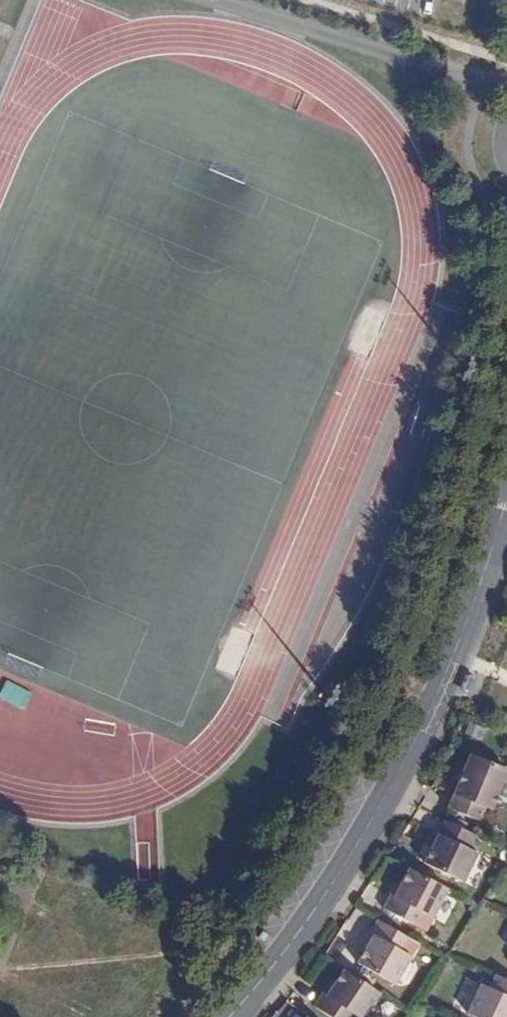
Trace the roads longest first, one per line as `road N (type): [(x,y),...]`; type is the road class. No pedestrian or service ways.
road 1 (residential): [(231,1016),(348,861),(420,730),(506,494)]

